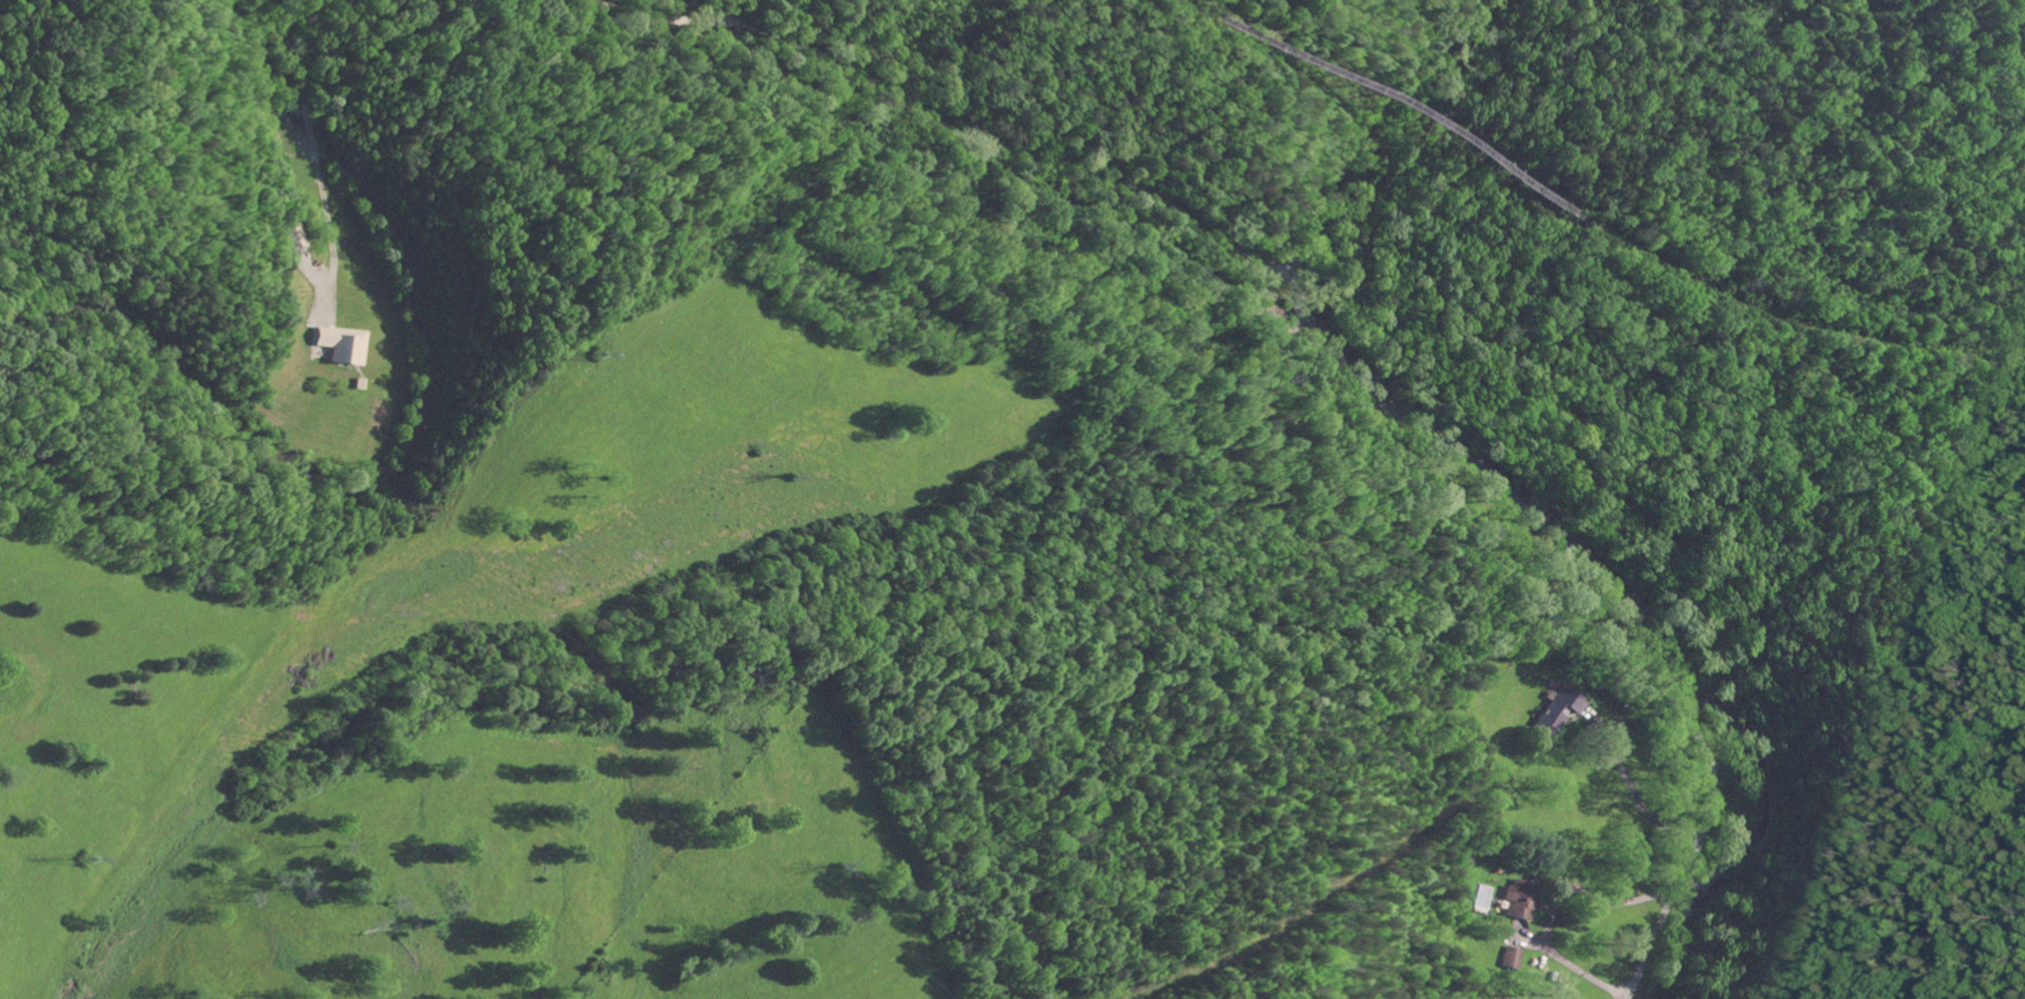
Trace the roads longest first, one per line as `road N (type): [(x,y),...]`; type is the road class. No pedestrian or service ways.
road 1 (residential): [(1625,998),(1708,816),(1713,780),(1700,745),(1677,704),(1640,666),(1562,620),(1482,558),(1292,336),(1306,243),(1334,166),(1460,38),(1477,0)]

